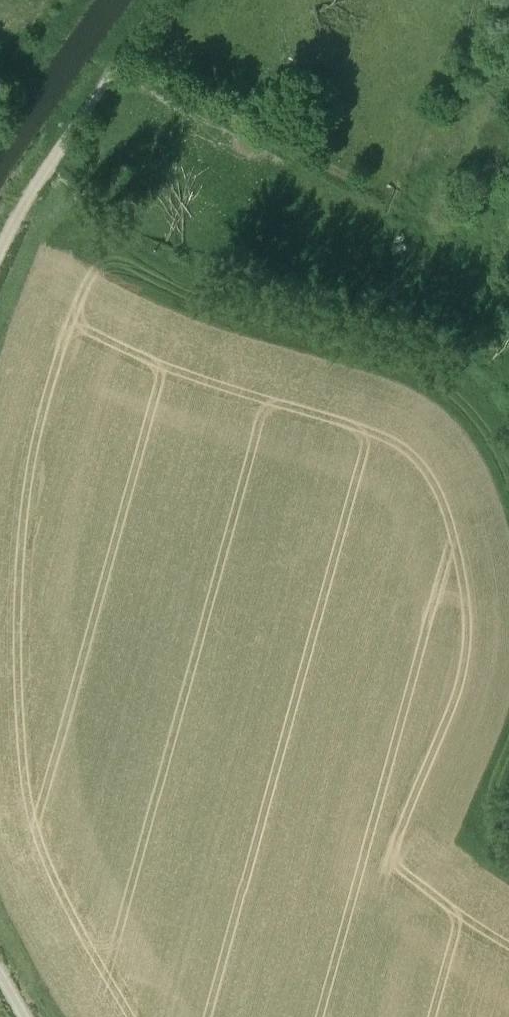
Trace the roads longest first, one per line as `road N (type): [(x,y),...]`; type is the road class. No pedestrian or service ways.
road 1 (track): [(120,60),(397,205)]
road 2 (track): [(0,256),(34,188),(162,0)]

